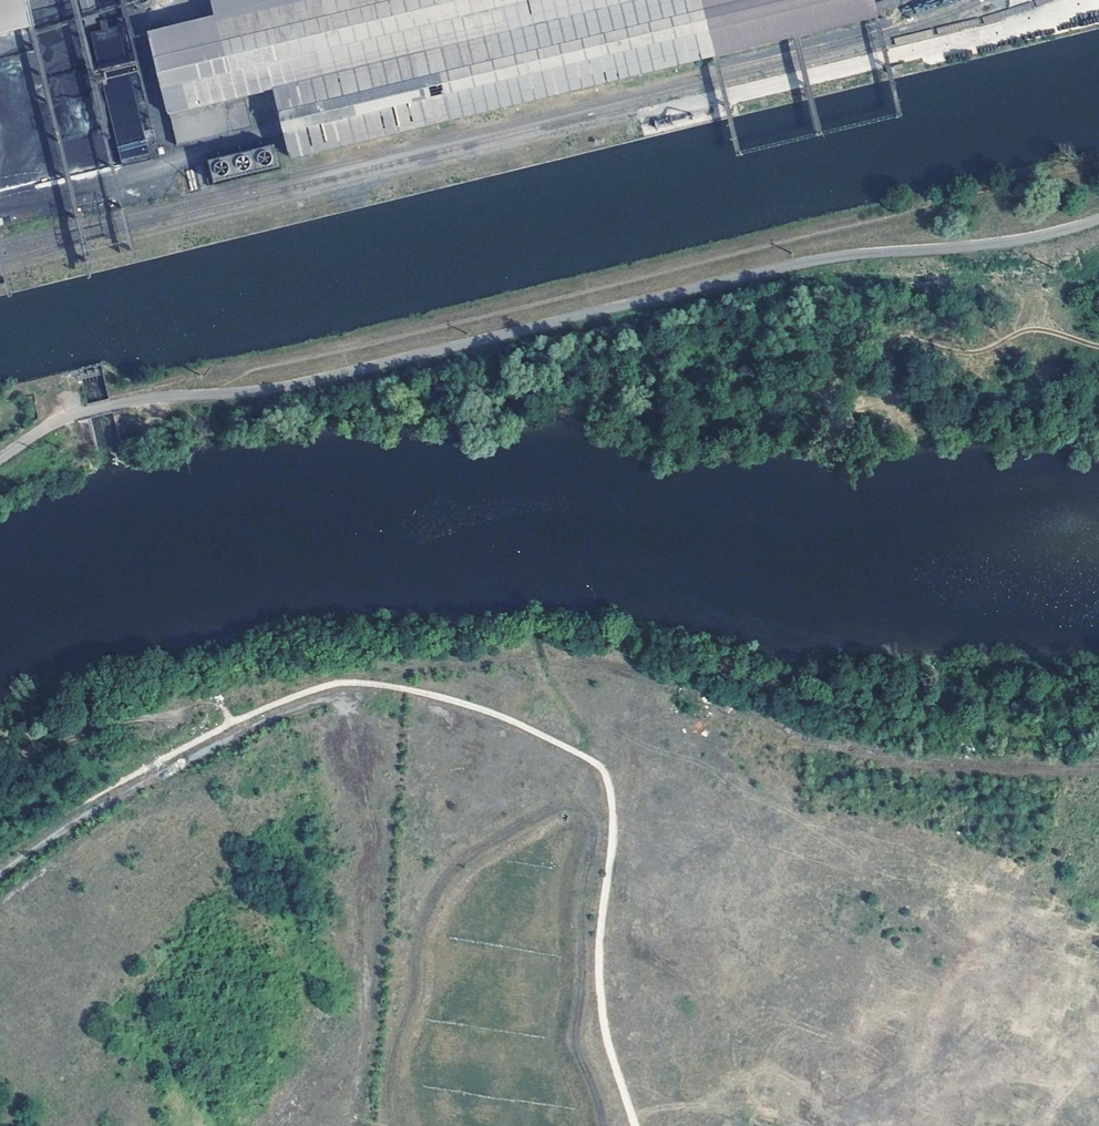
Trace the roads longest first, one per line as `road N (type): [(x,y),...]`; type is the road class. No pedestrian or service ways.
road 1 (track): [(1098,340),(1031,323),(983,351),(900,335),(890,346),(893,409)]
road 2 (track): [(232,724),(215,704),(197,704),(60,742),(0,777)]

